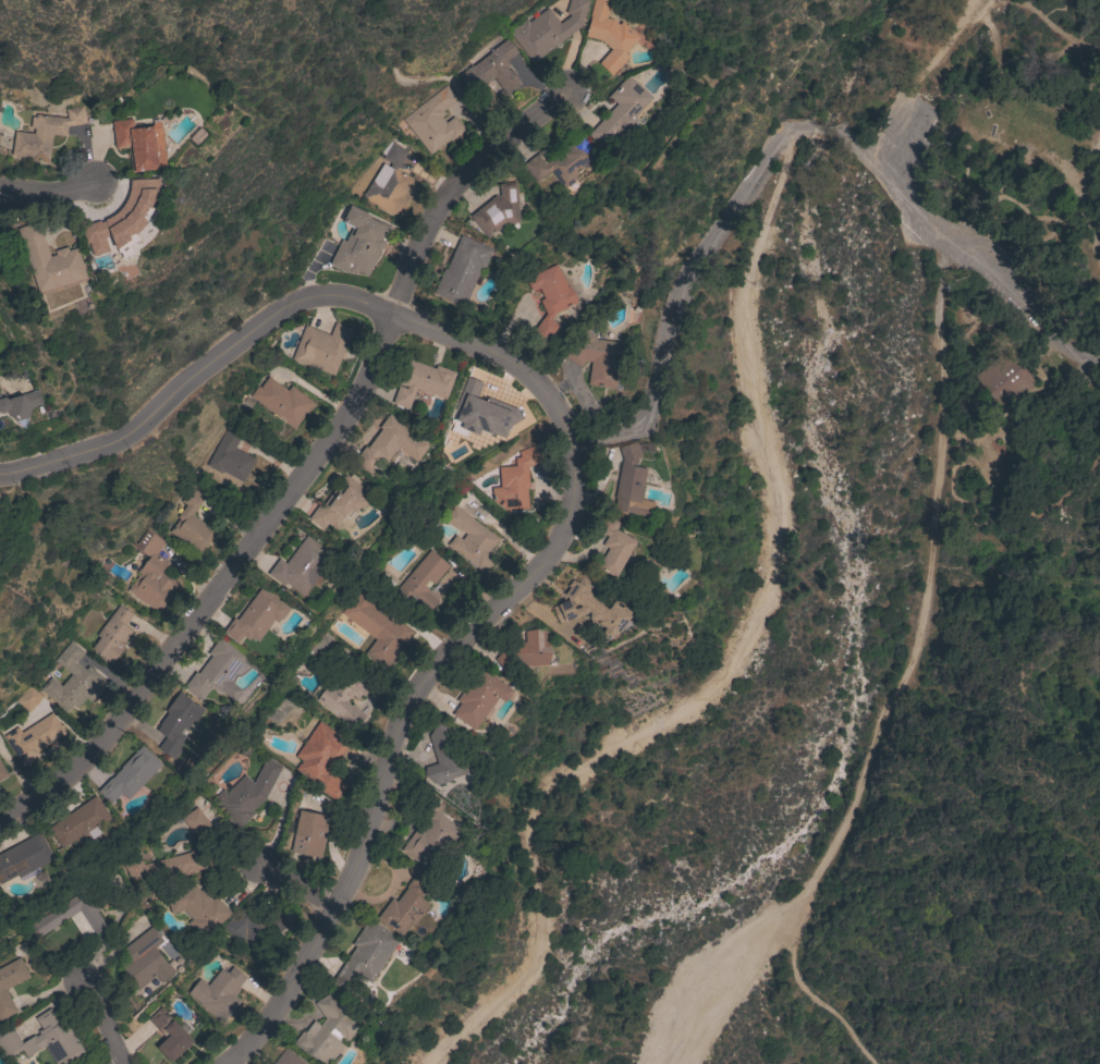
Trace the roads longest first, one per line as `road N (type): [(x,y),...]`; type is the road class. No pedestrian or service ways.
road 1 (track): [(794,131),(742,295),(781,519),(742,646),(712,685),(541,794),(527,830),(538,944),(429,1063)]
road 2 (residential): [(228,1063),(244,1052),(334,906),(411,697),(442,653),(550,558),(570,502),(574,451),(550,403),(508,367),(391,316)]
road 3 (residential): [(0,816),(42,792),(198,620),(342,406),(462,180),(563,98)]
road 4 (track): [(805,900),(871,767),(883,718),(915,673),(929,617),(944,454),(944,240)]
road 5 (residential): [(0,475),(105,449),(133,432),(292,306),(341,298),(391,316)]
road 6 (track): [(659,1063),(684,993),(713,952),(805,900)]
road 7 (track): [(874,1063),(791,973),(805,900)]

